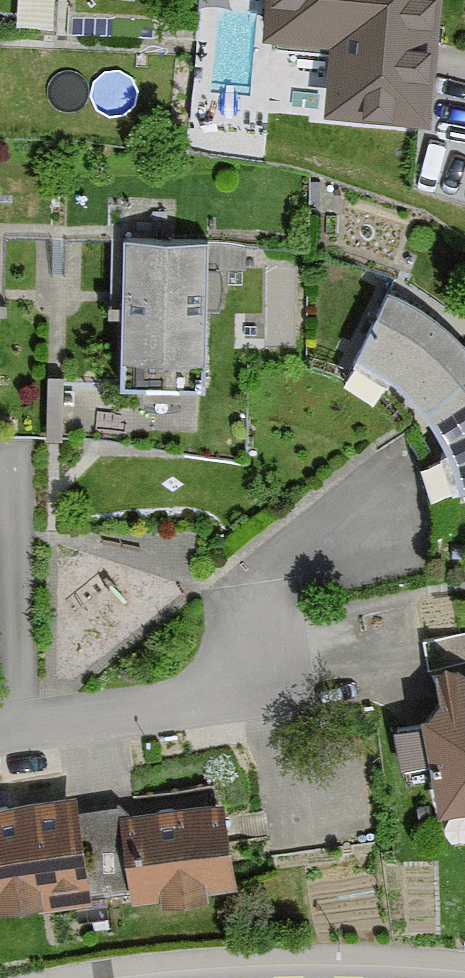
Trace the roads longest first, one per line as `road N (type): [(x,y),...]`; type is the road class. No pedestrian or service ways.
road 1 (residential): [(0,737),(201,705),(235,683),(258,580),(391,477)]

